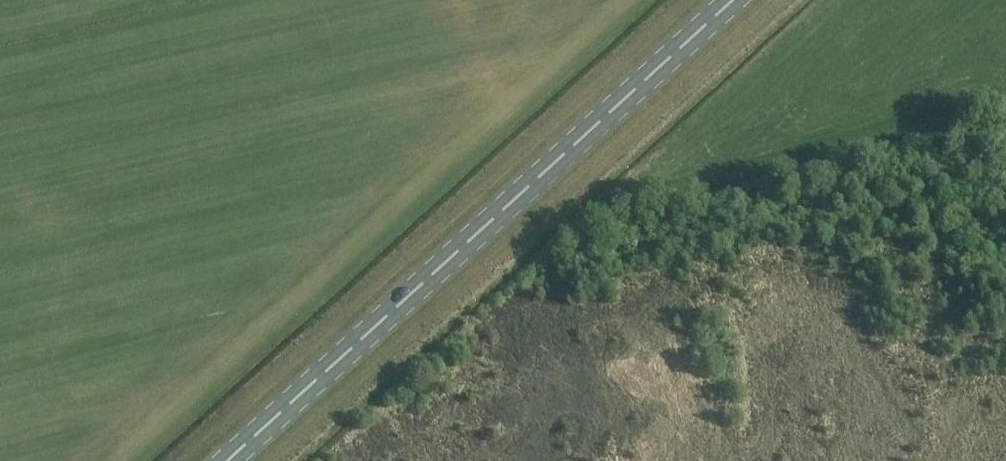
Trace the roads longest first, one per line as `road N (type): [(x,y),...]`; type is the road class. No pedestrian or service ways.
road 1 (primary): [(228,460),(732,0)]

